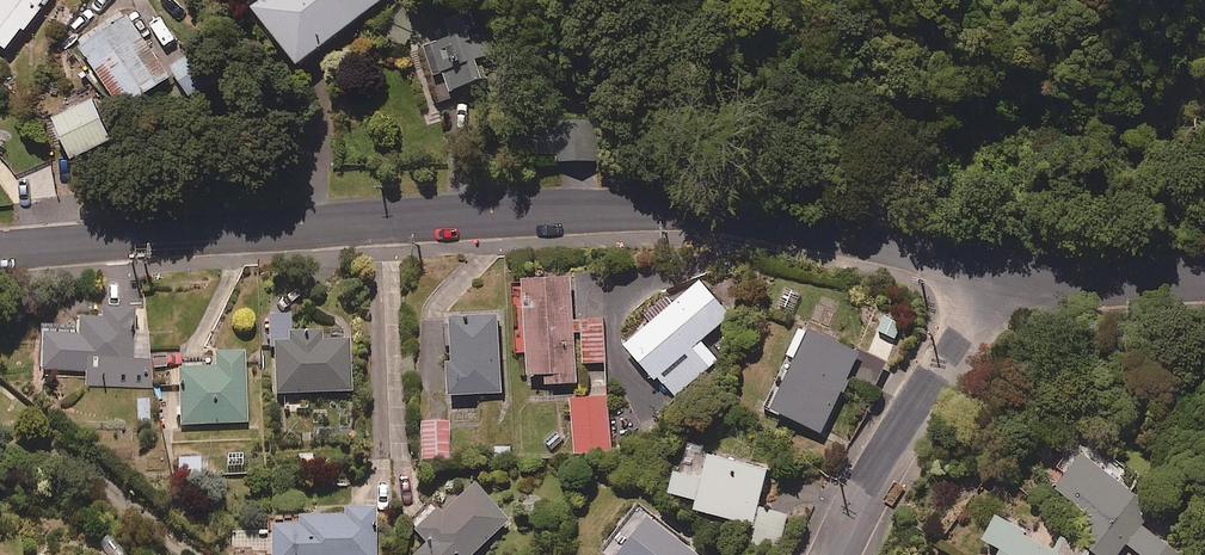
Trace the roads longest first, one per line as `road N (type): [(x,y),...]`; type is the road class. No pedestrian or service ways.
road 1 (residential): [(0,248),(673,207),(764,215),(992,266)]
road 2 (residential): [(835,554),(964,341),(992,266)]
road 3 (unclassified): [(0,434),(26,432),(191,554)]
road 4 (residential): [(992,266),(1050,276),(1204,277)]

